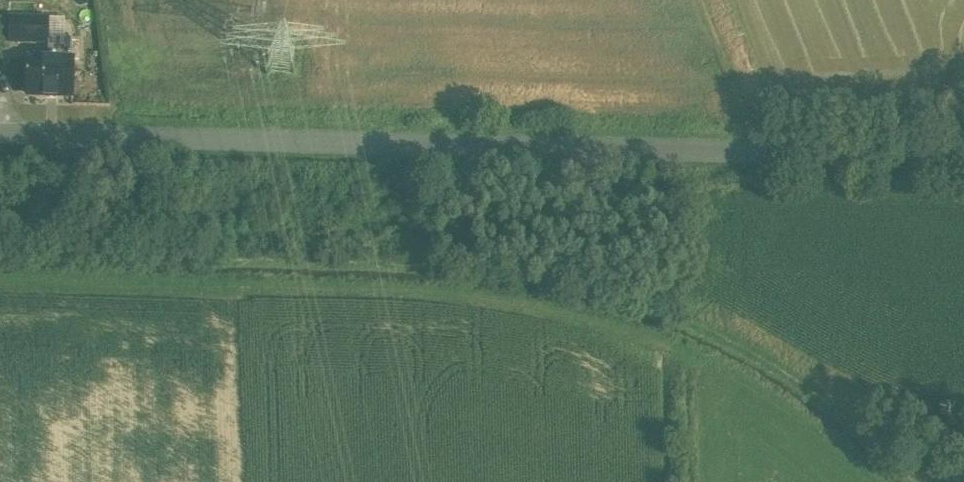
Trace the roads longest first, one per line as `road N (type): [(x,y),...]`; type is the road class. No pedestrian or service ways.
road 1 (unclassified): [(963,161),(0,133)]

